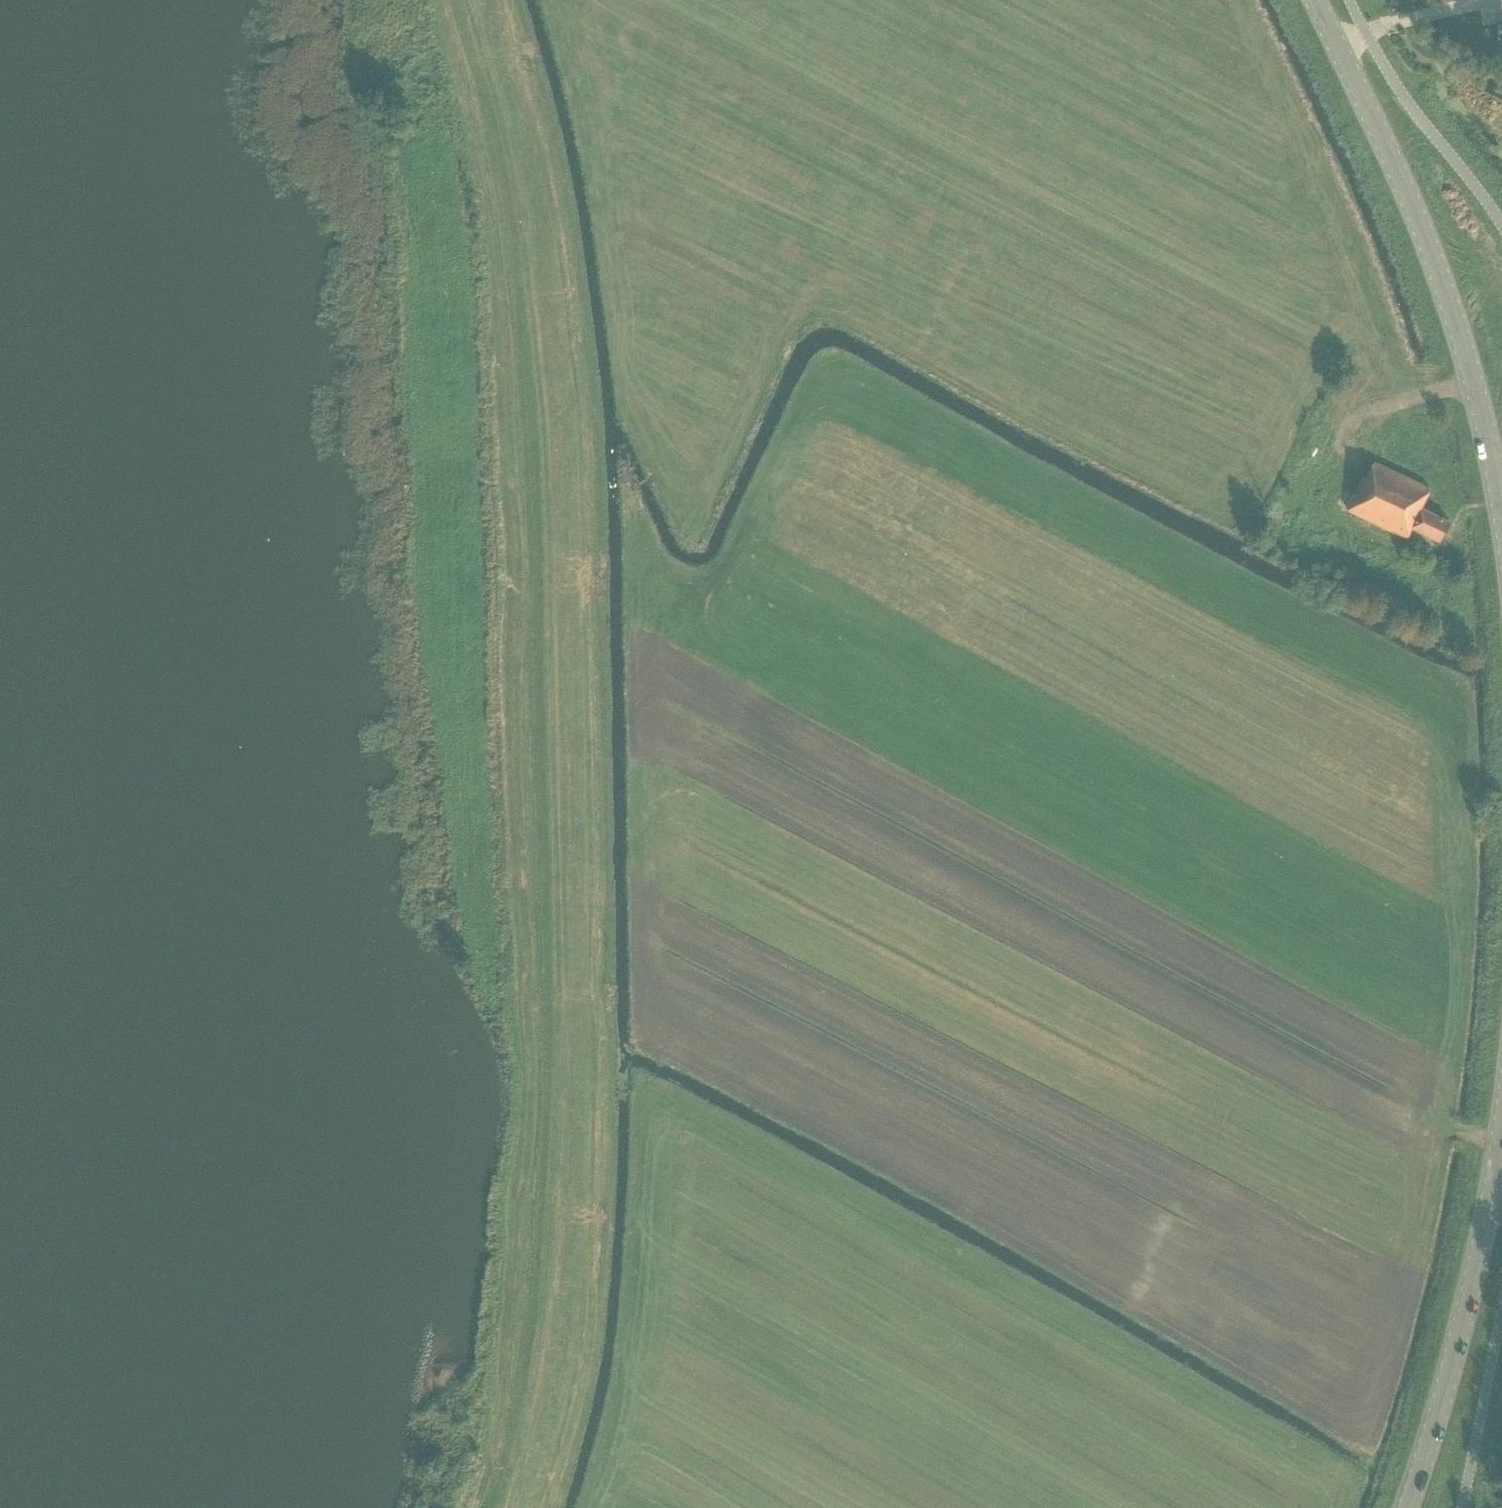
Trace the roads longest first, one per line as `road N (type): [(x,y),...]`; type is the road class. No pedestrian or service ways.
road 1 (secondary): [(1501,522),(1440,279),(1337,47)]
road 2 (secondary): [(1404,1507),(1464,1308),(1501,1117)]
road 3 (residential): [(1501,236),(1367,35),(1337,47)]

